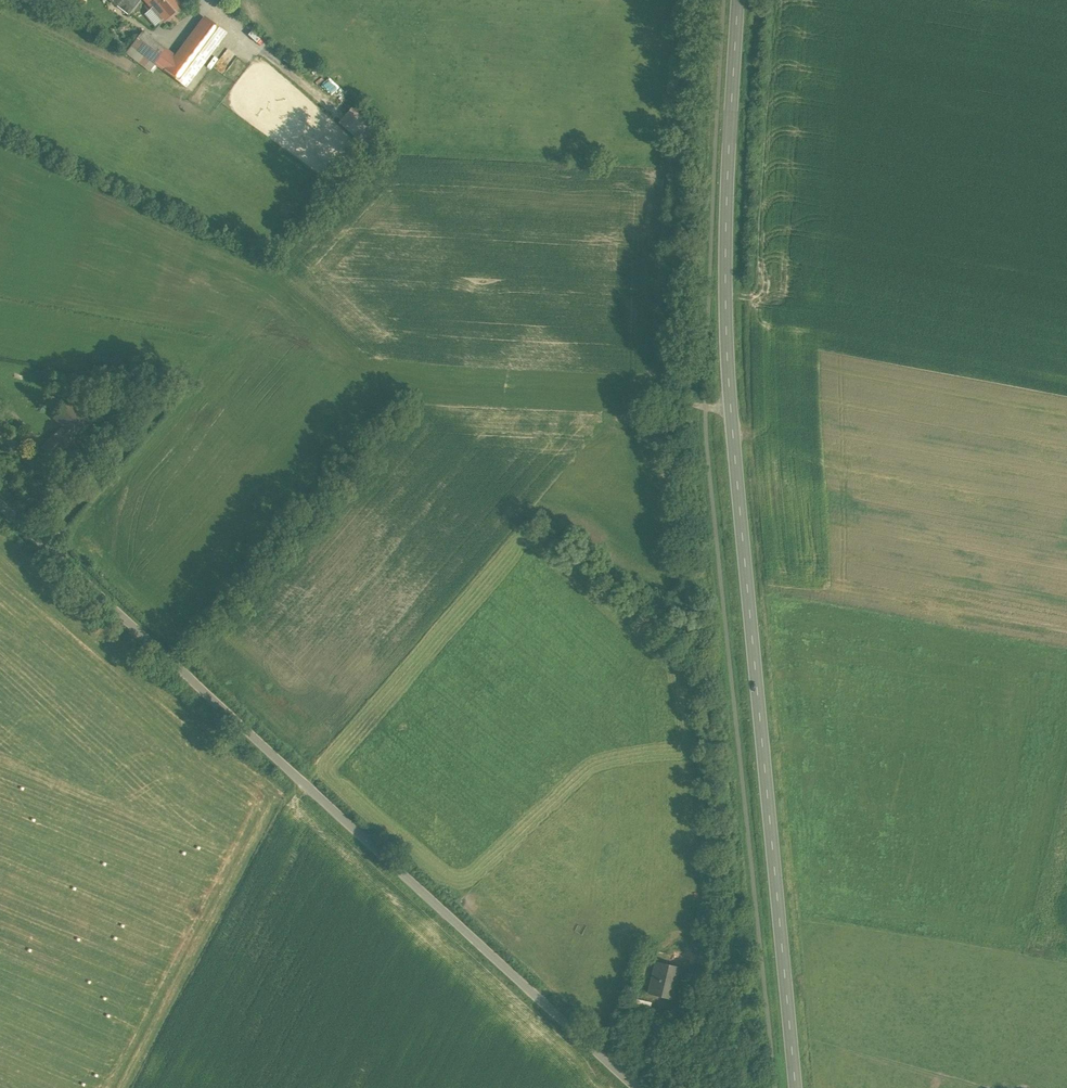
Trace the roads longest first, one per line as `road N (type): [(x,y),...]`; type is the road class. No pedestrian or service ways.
road 1 (tertiary): [(738,0),(726,254),(730,398),(796,1087)]
road 2 (unclassified): [(0,504),(637,1087)]

